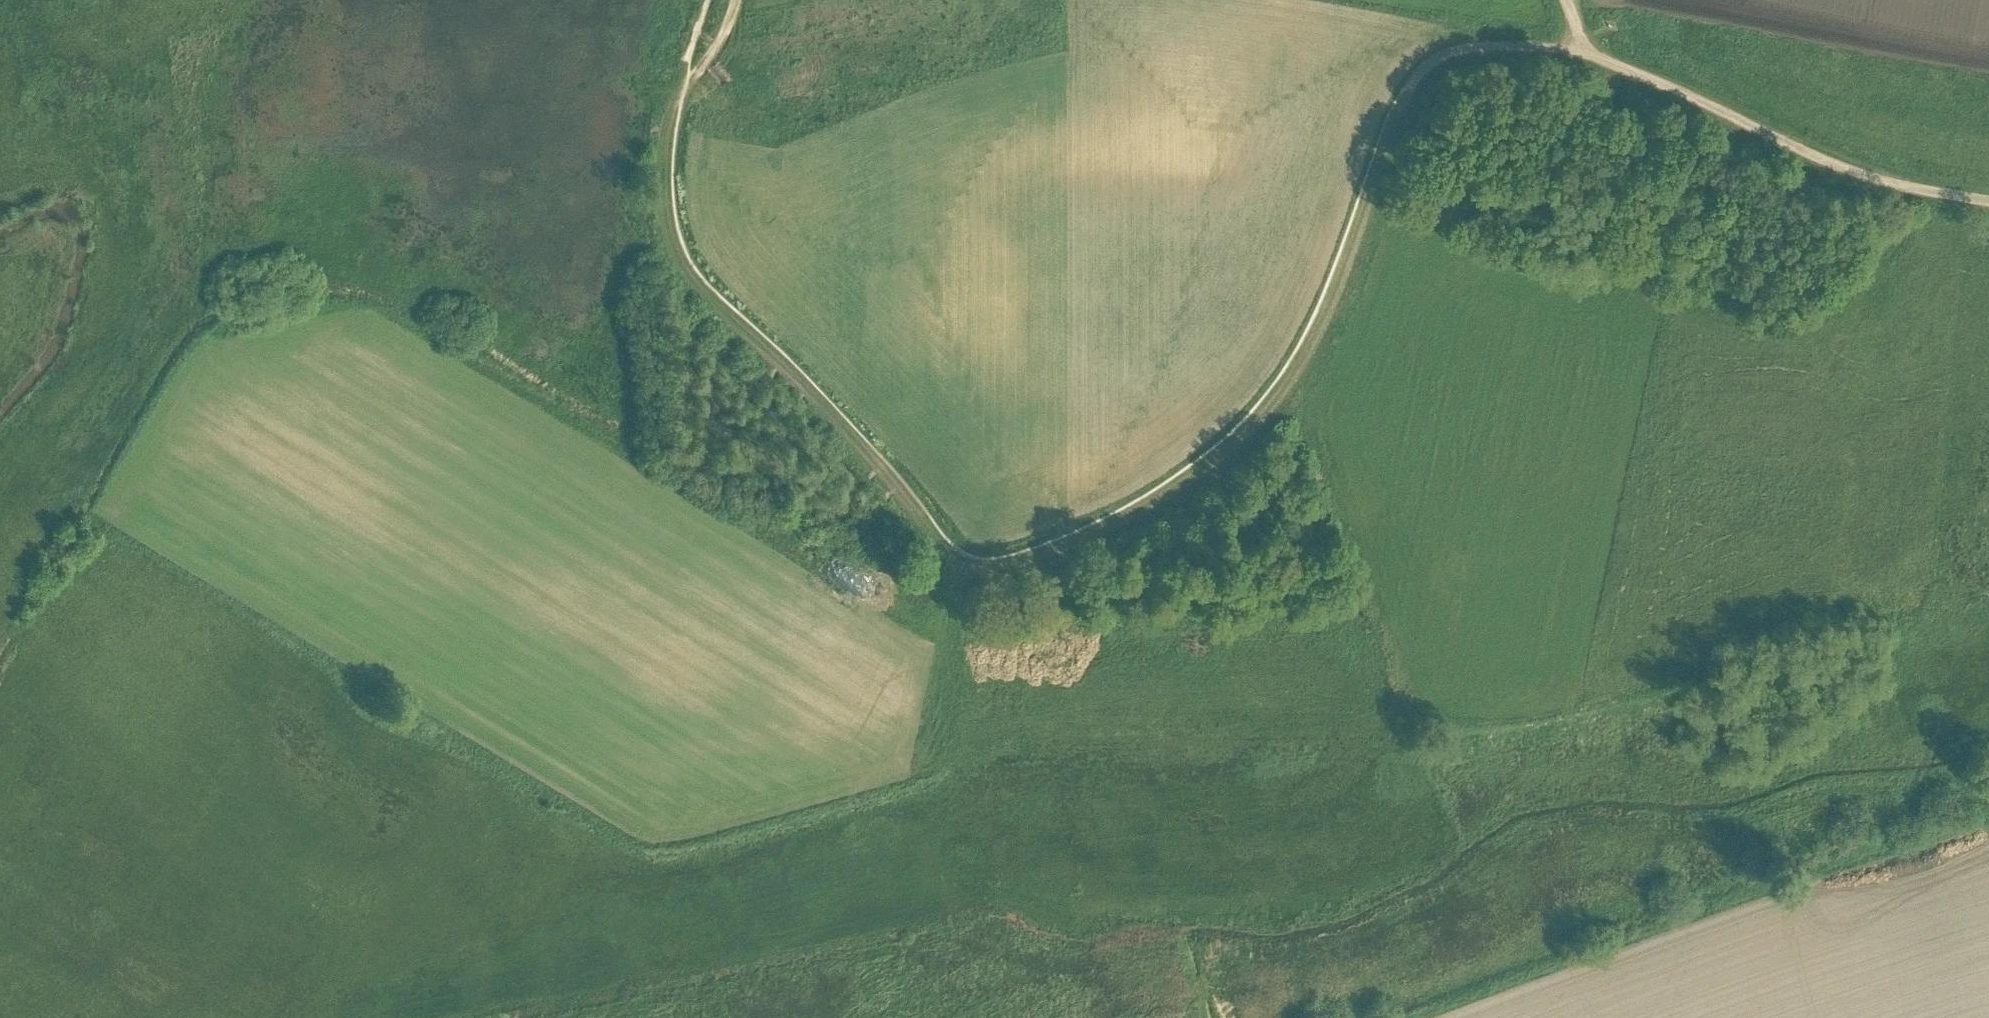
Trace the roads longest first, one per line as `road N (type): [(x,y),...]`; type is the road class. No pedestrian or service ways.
road 1 (track): [(1409,85),(1354,258),(1296,375),(1211,467),(1054,553),(991,571),(951,559),(673,257),(660,198),(660,139),(671,103),(714,59),(736,0)]
road 2 (unclassified): [(1988,200),(1856,173),(1585,52)]
road 3 (unclassified): [(1409,85),(1428,61),(1455,48),(1585,52)]

